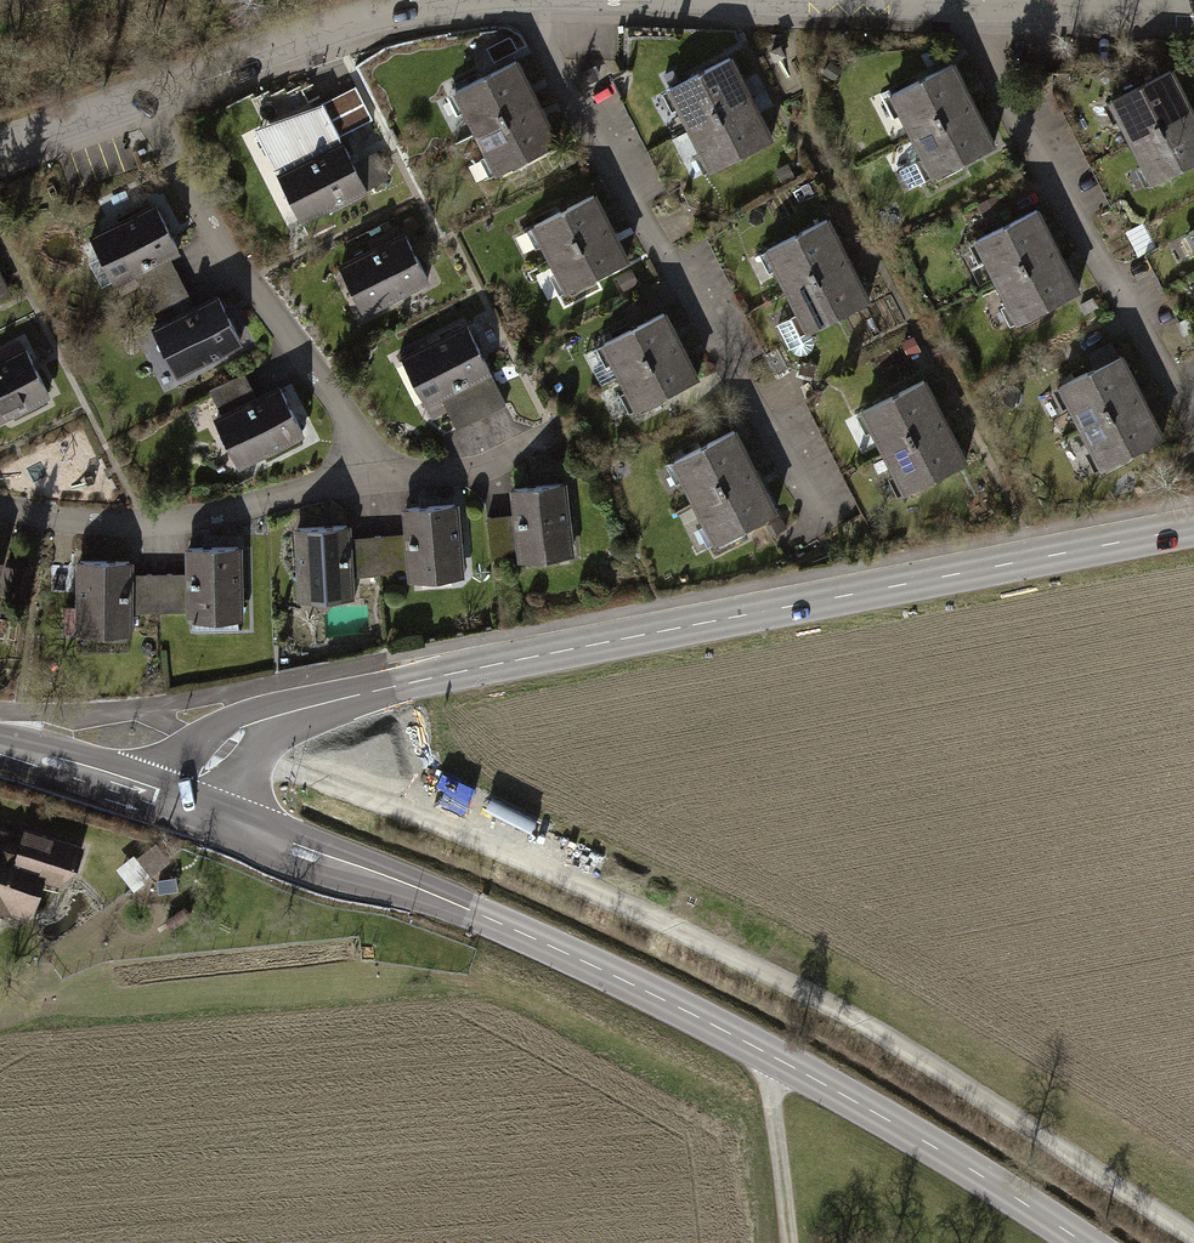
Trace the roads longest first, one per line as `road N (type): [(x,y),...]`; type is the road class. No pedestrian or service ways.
road 1 (track): [(1193,1241),(866,1020),(502,848),(222,745)]
road 2 (secondary): [(190,807),(222,745),(271,716),(343,693),(1193,530)]
road 3 (secondary): [(190,807),(334,854),(560,951),(768,1053),(1083,1242)]
road 4 (residential): [(142,96),(213,227),(347,414),(368,475),(215,515),(145,523),(83,524),(0,508)]
road 5 (residential): [(540,0),(557,72),(819,520)]
road 6 (residential): [(981,3),(982,54),(1193,426)]
road 7 (residential): [(142,96),(329,29),(464,0)]
road 8 (residential): [(1193,10),(981,3)]
road 9 (secondary): [(0,748),(190,807)]
road 10 (track): [(768,1053),(789,1242)]
road 11 (residential): [(0,149),(142,96)]

